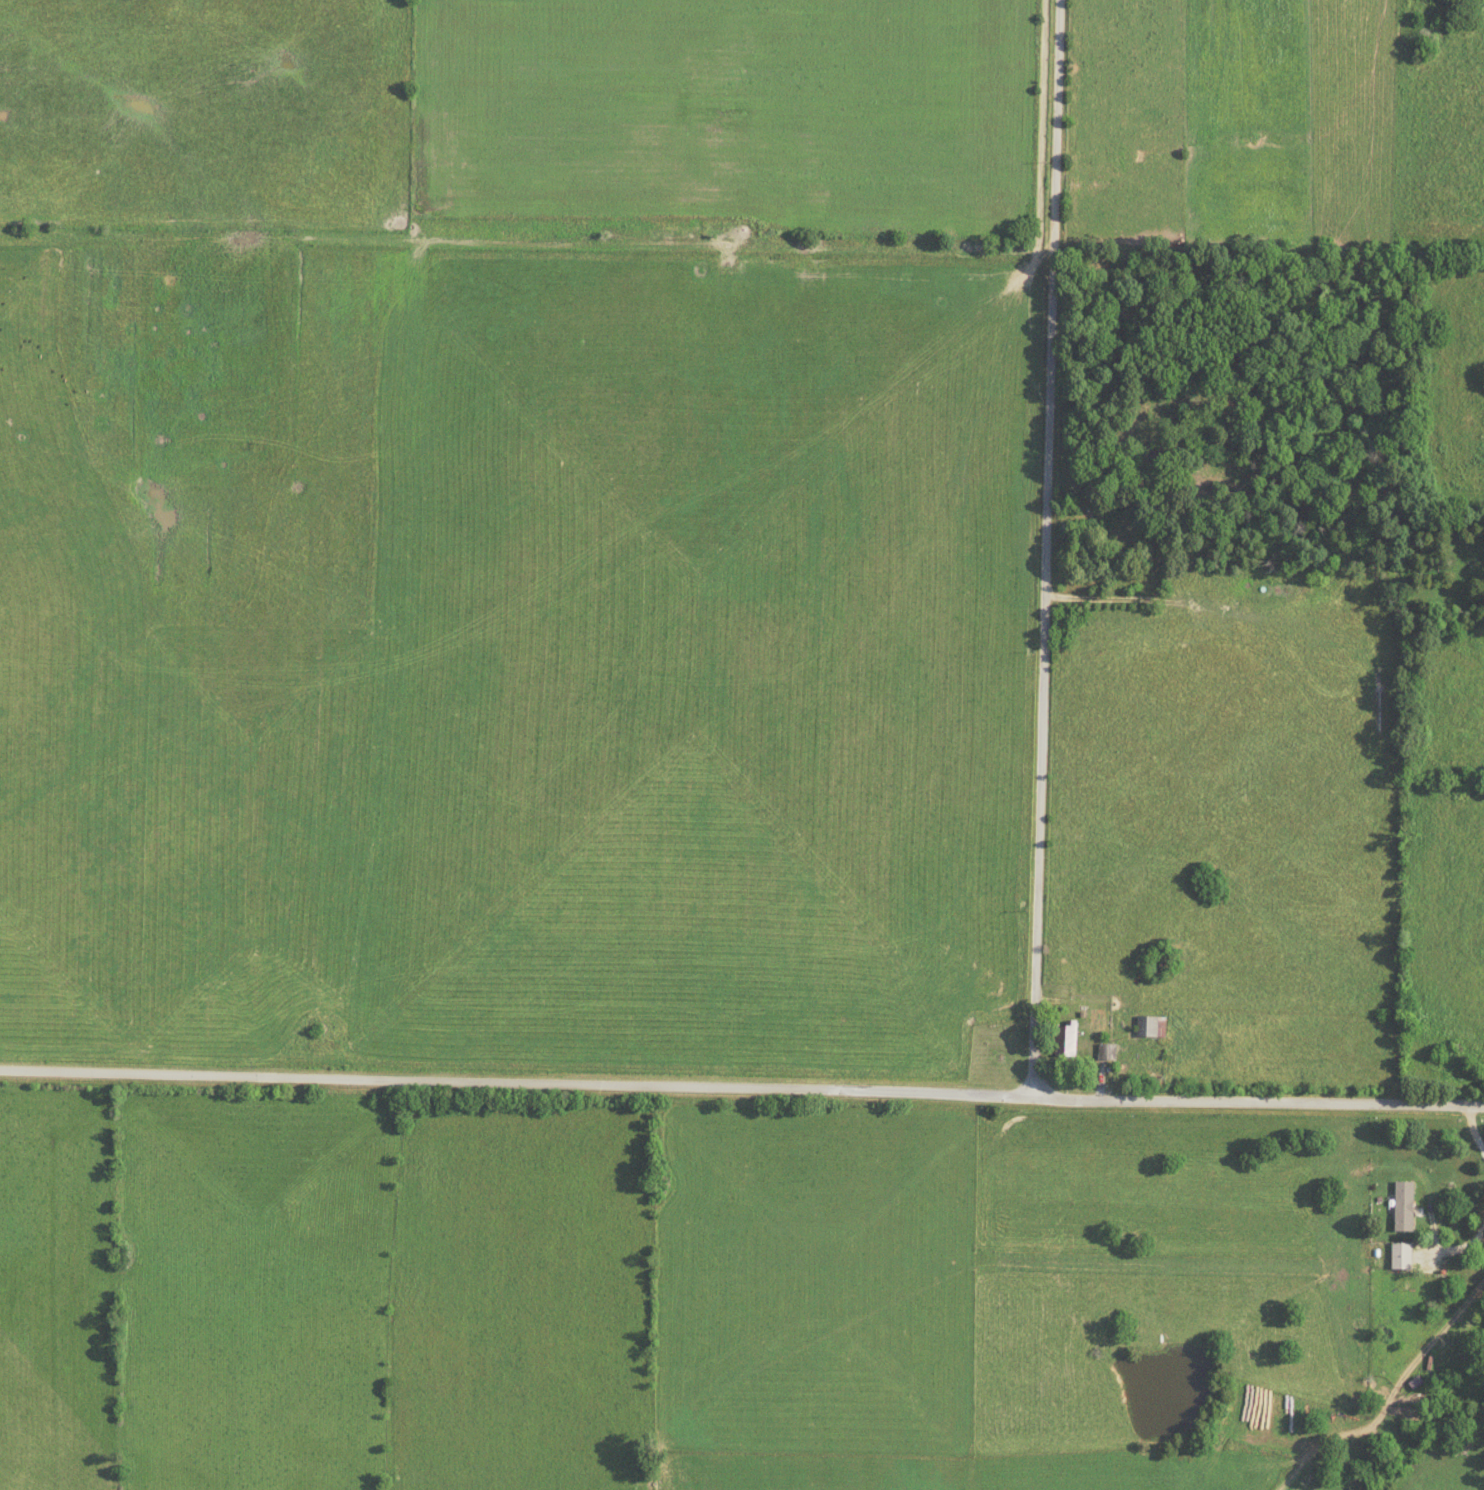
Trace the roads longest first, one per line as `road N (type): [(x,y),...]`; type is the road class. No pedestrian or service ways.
road 1 (residential): [(0,1071),(1483,1105)]
road 2 (residential): [(1039,1099),(1064,0)]

